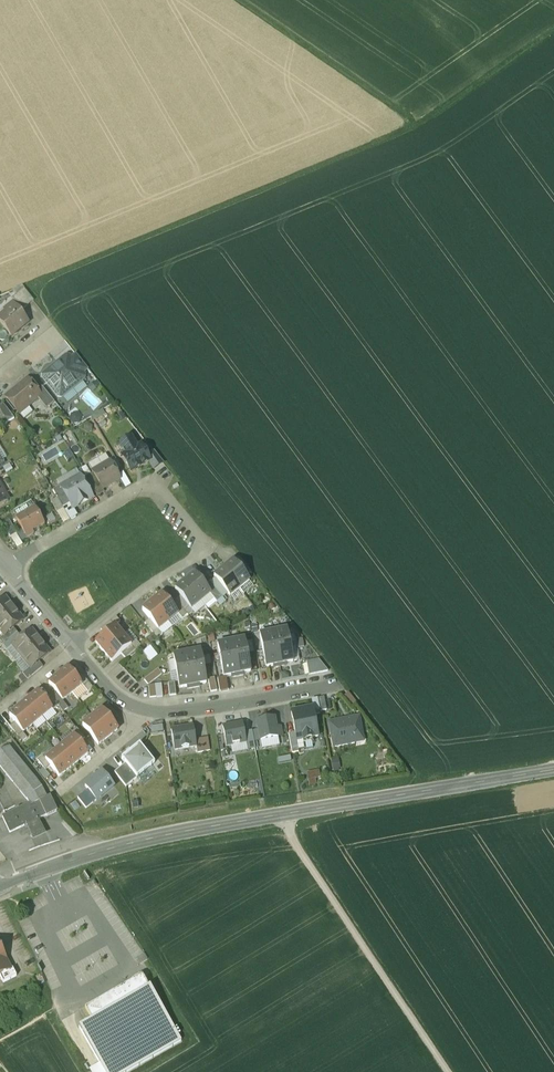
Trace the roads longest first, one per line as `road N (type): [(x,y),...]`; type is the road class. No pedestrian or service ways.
road 1 (secondary): [(0,887),(172,833),(553,771)]
road 2 (track): [(418,127),(63,273),(34,294),(50,329)]
road 3 (track): [(553,34),(418,127),(235,0)]
road 4 (track): [(447,1071),(280,814)]
road 5 (residential): [(201,547),(151,483),(5,568)]
road 6 (residential): [(142,711),(328,688)]
road 7 (residential): [(201,547),(73,646)]

